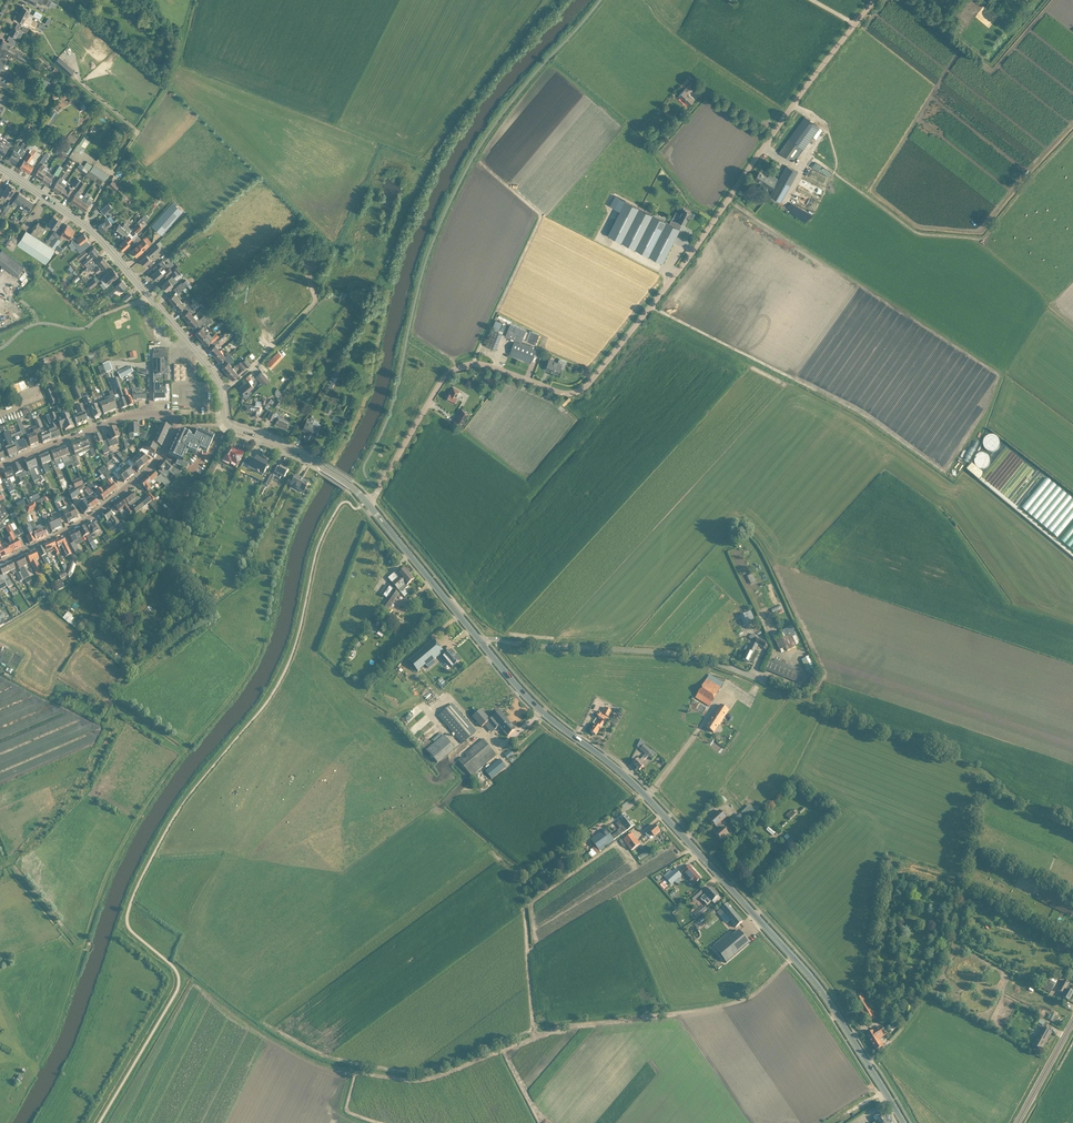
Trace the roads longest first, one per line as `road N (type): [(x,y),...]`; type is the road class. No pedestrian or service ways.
road 1 (unclassified): [(366,502),(453,370),(478,363),(565,393),(588,386),(855,23)]
road 2 (tertiary): [(903,1122),(805,972),(634,784),(532,704),(481,642)]
road 3 (track): [(1072,827),(951,759),(770,682)]
road 4 (tertiary): [(222,391),(91,230),(0,166)]
road 5 (unclassified): [(770,682),(696,654),(481,642)]
road 6 (residential): [(0,564),(77,525),(135,482),(162,452),(174,420)]
road 7 (residential): [(174,420),(136,414),(0,466)]
road 8 (tertiary): [(481,642),(366,502)]
road 9 (unclassified): [(222,391),(315,302),(313,260)]
road 10 (tertiary): [(366,502),(324,469),(225,417)]

